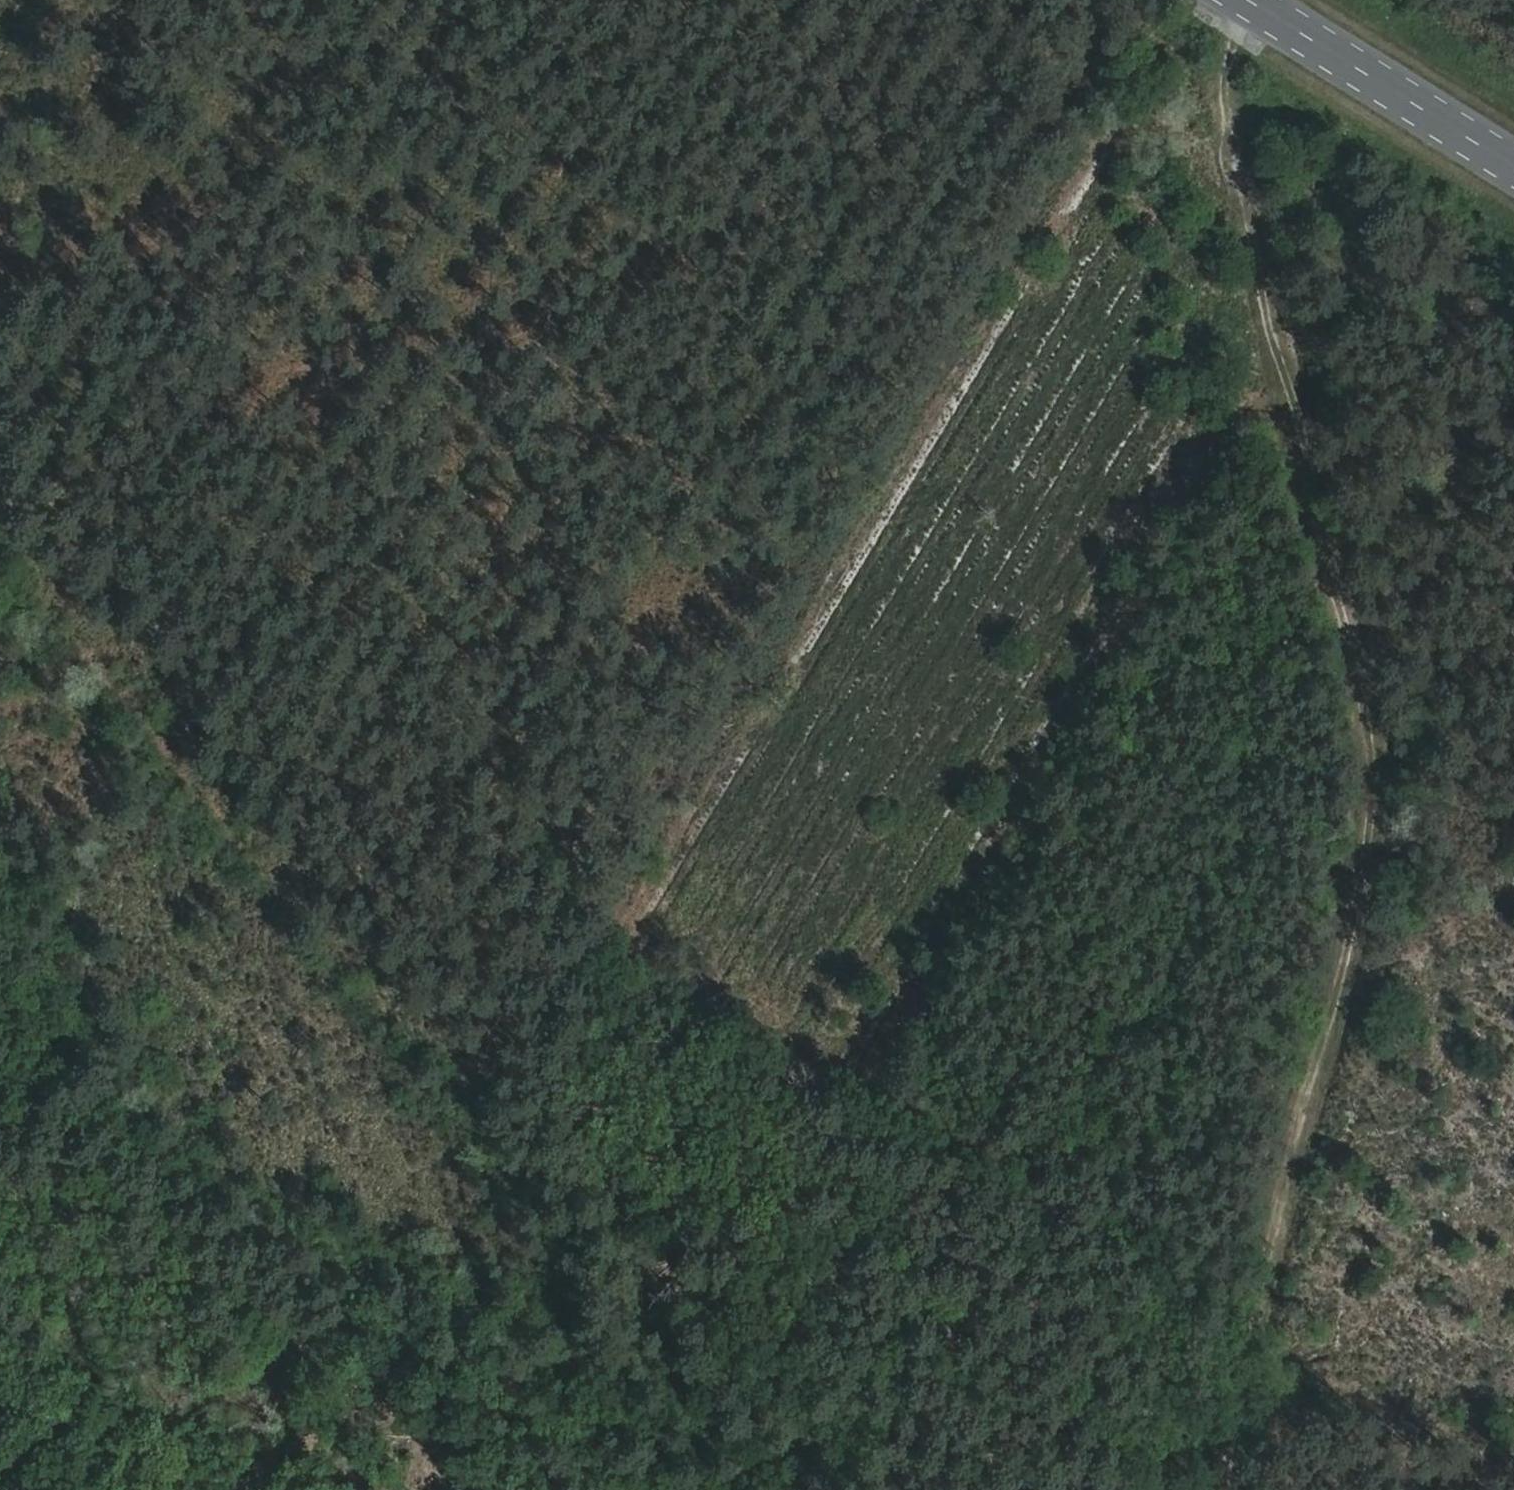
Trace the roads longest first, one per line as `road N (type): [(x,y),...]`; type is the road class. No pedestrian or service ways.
road 1 (track): [(1221,1489),(1223,1414),(1246,1289),(1361,838),(1374,729),(1212,0)]
road 2 (primary): [(1513,155),(1267,0)]

